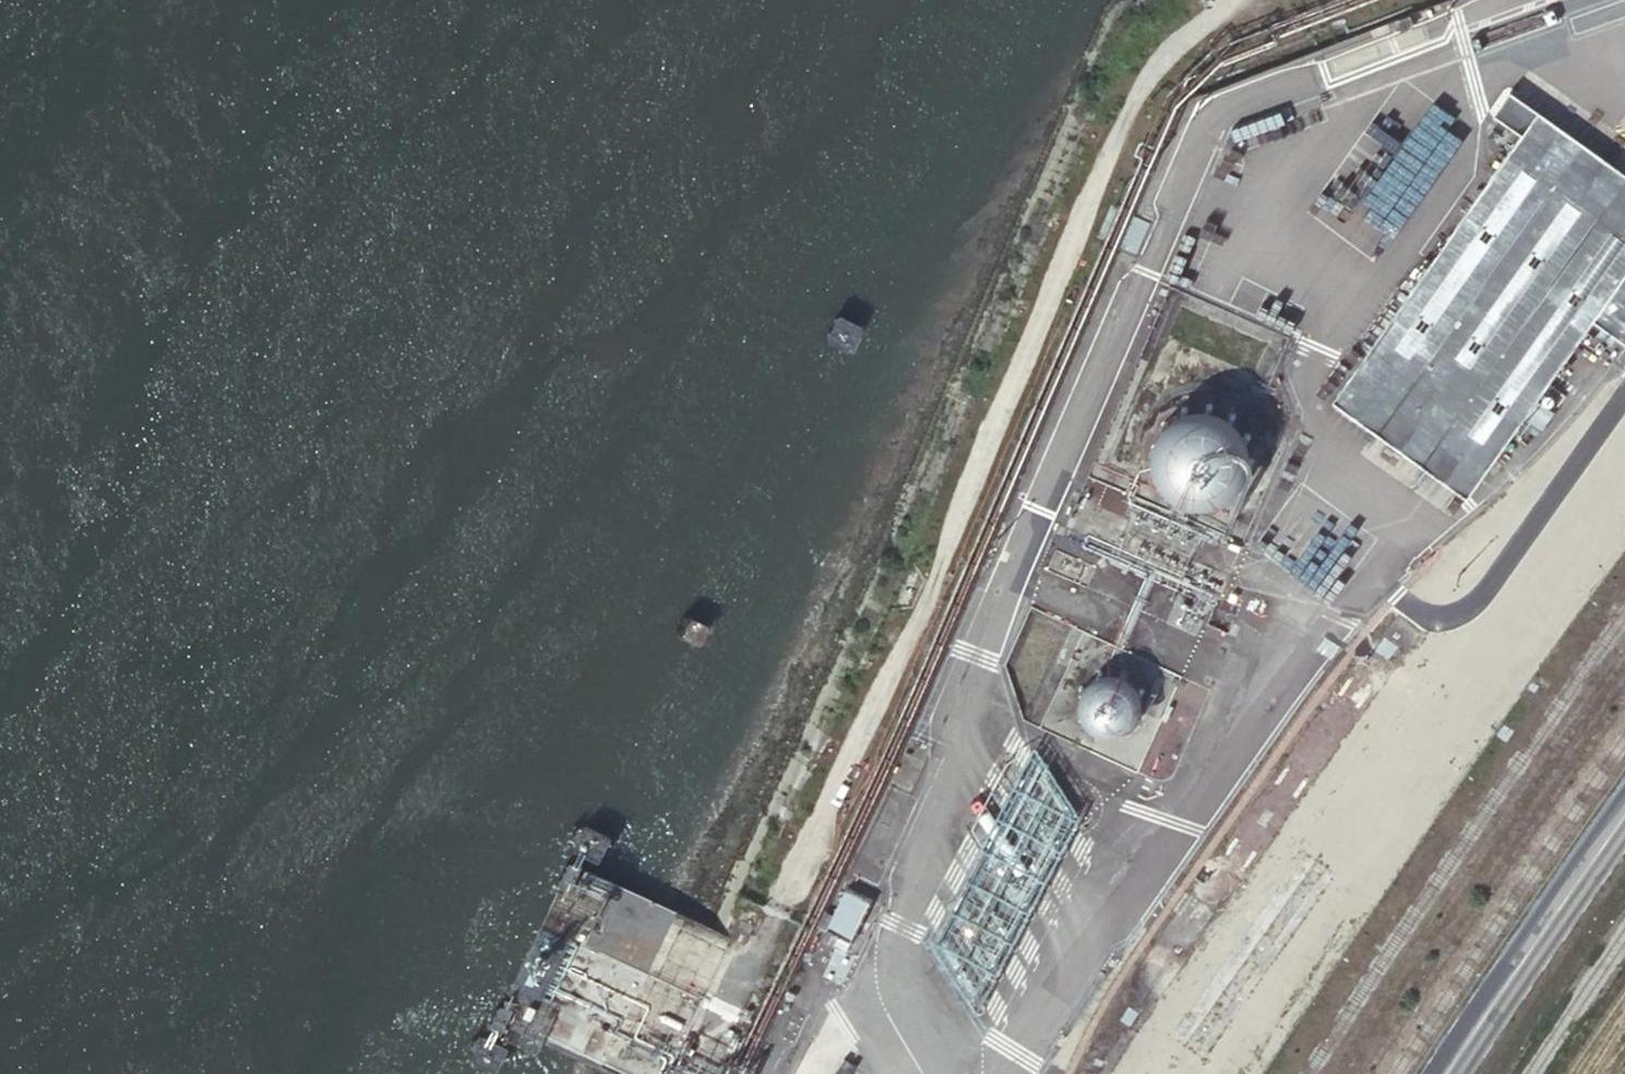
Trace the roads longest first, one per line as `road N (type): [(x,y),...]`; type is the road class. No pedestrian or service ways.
road 1 (tertiary): [(1446,1073),(1624,817)]

